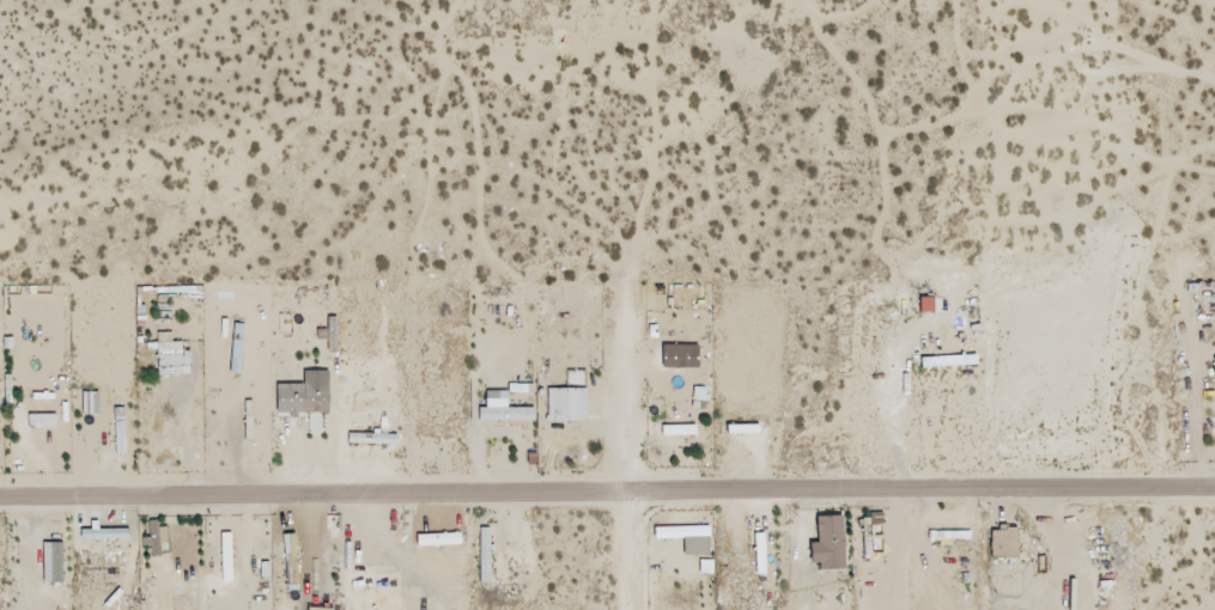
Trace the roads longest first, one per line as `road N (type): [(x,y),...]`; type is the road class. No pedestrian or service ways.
road 1 (residential): [(626,488),(0,496)]
road 2 (residential): [(1214,497),(626,505)]
road 3 (residential): [(626,505),(631,303)]

